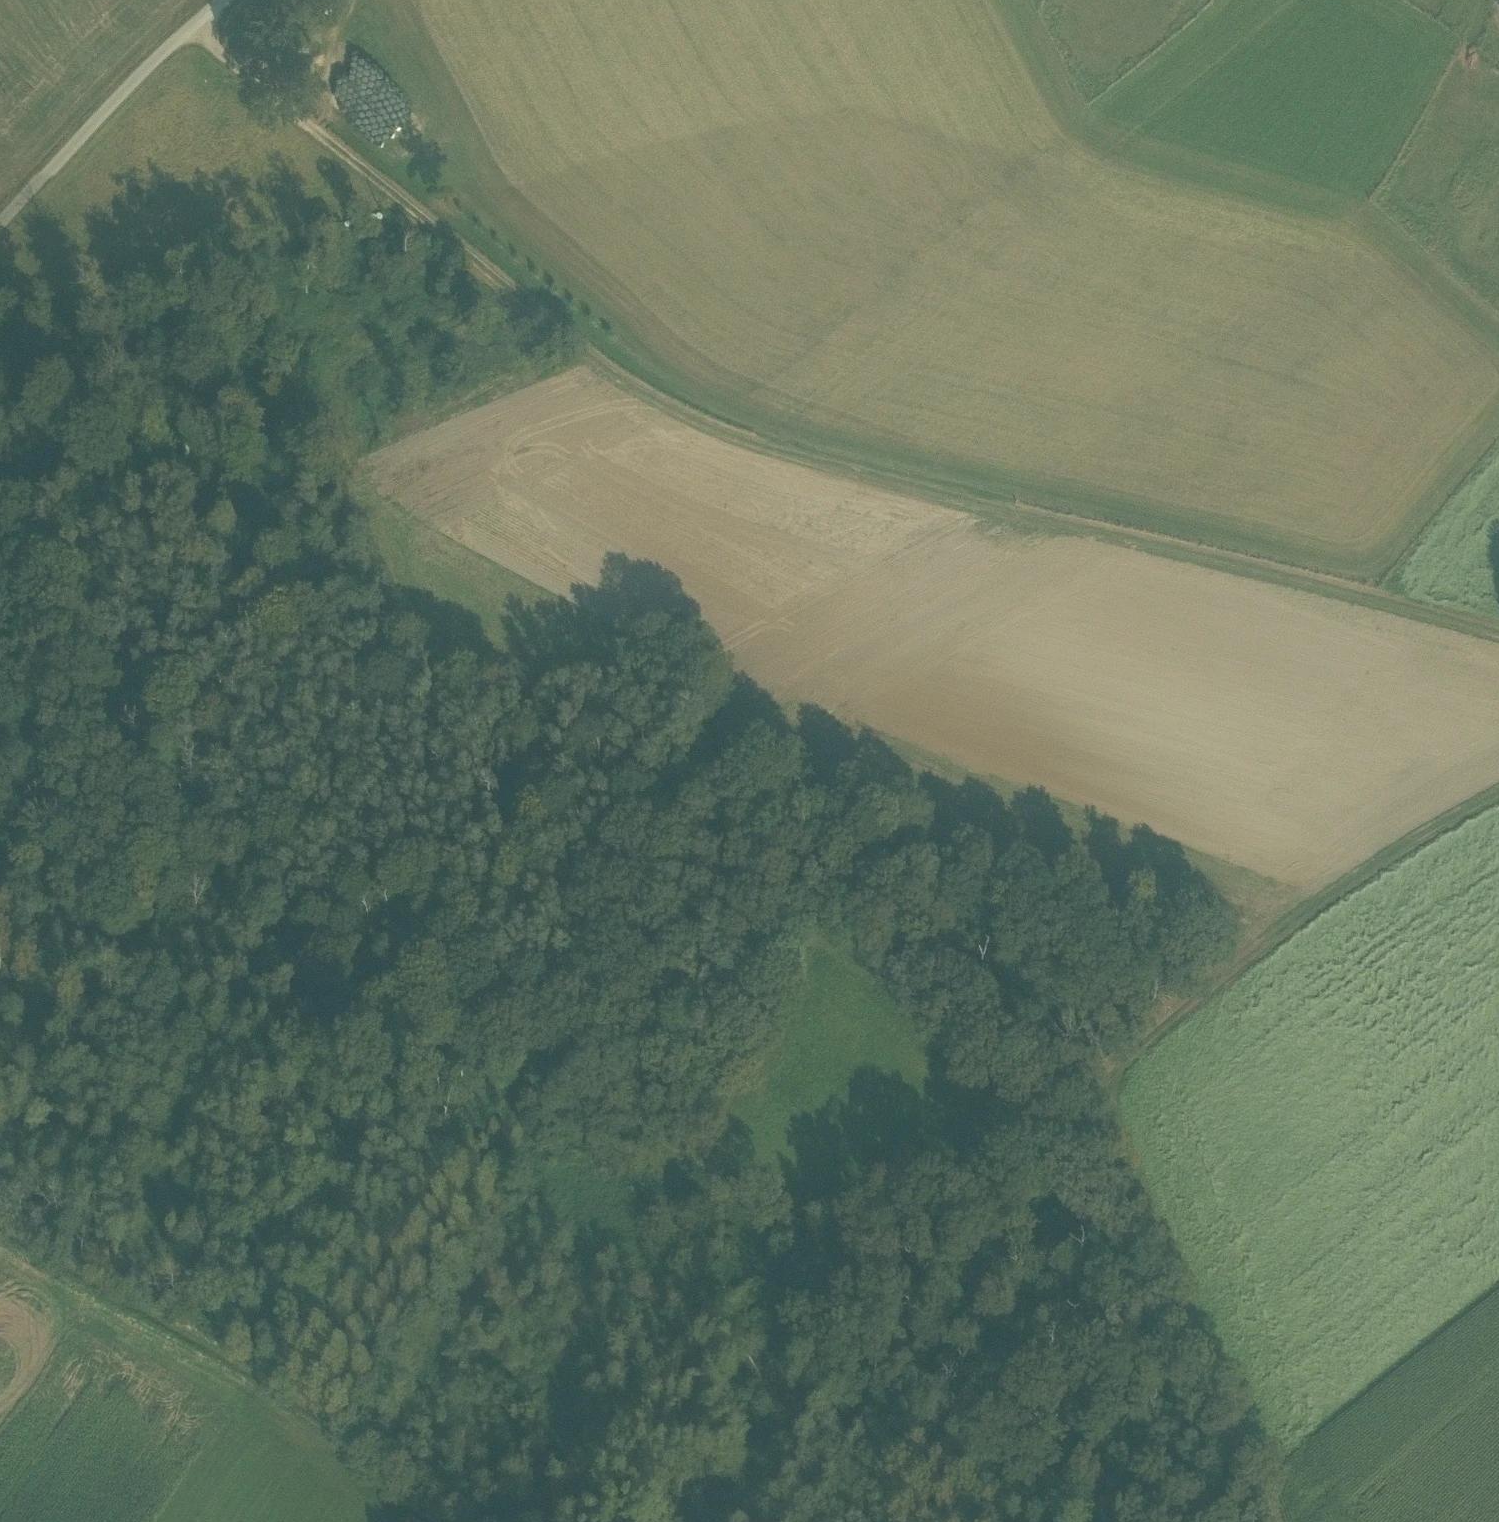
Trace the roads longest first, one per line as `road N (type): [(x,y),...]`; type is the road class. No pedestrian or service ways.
road 1 (track): [(0,858),(106,927),(175,875),(720,1171),(811,1196),(907,1198),(990,1178),(1061,1140),(1103,1069),(1169,1003),(1498,804)]
road 2 (track): [(189,30),(586,356),(656,403),(782,455),(988,500),(1498,633)]
road 3 (track): [(352,0),(324,51),(330,116),(610,350),(672,389)]
road 4 (track): [(1082,1108),(1269,1521)]
road 5 (unclassified): [(0,240),(189,30),(231,0)]

